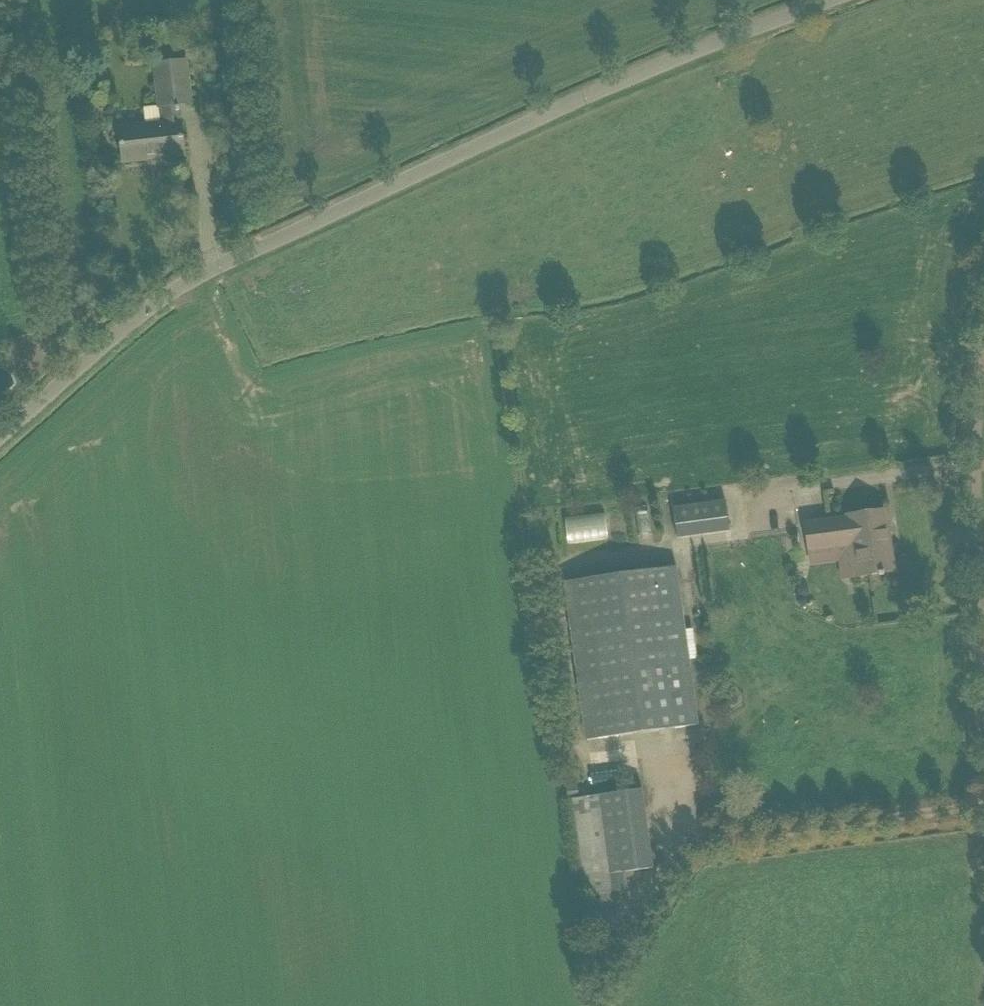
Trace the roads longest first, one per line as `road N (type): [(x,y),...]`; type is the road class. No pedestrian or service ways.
road 1 (unclassified): [(0,439),(111,342),(206,275),(825,0)]

